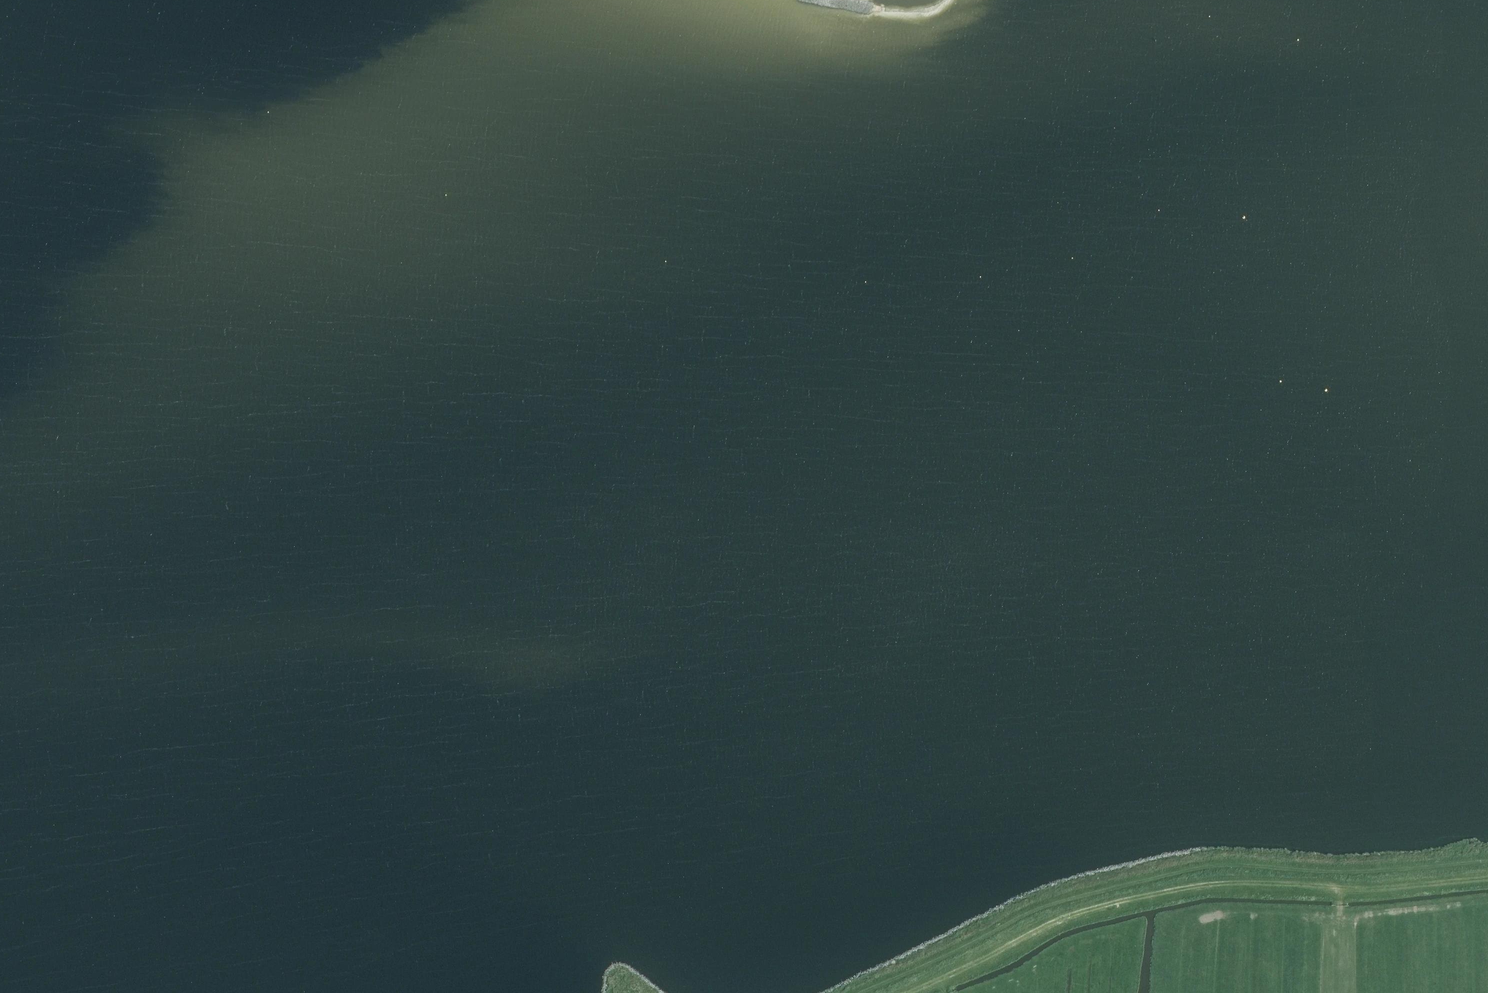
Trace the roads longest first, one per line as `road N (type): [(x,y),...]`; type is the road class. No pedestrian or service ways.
road 1 (track): [(1487,878),(1378,888),(1220,885),(1145,897),(1040,926),(909,992)]

